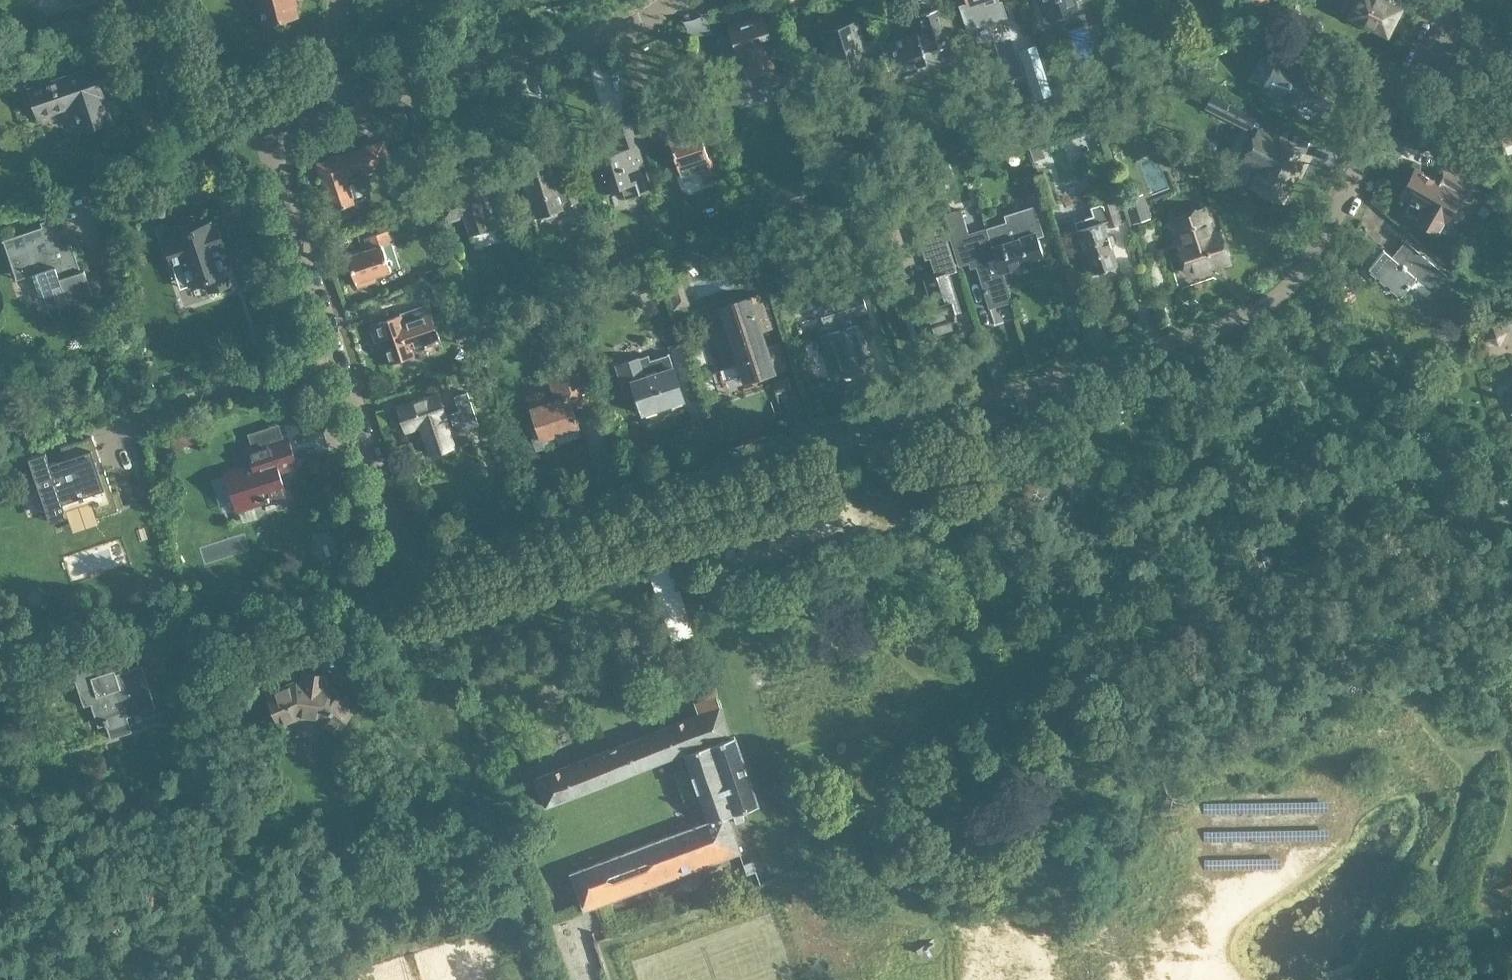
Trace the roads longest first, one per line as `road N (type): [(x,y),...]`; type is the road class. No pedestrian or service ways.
road 1 (unclassified): [(412,575),(804,440),(915,425),(1261,310),(1303,274),(1421,45)]
road 2 (unclassified): [(412,575),(262,129)]
road 3 (unclassified): [(334,106),(639,23),(677,0)]
road 4 (track): [(287,605),(406,561)]

